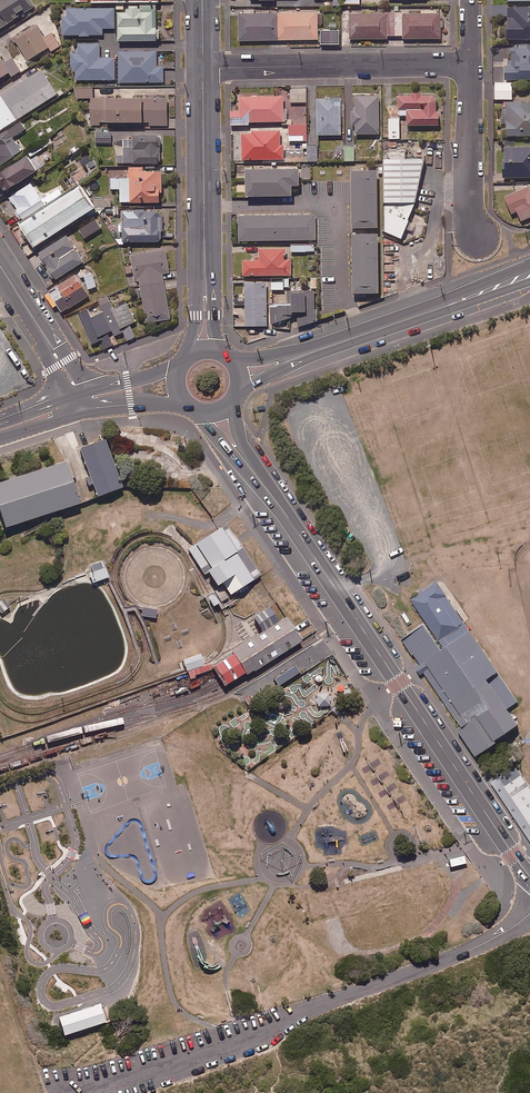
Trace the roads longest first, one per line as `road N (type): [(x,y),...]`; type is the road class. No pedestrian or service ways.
road 1 (unclassified): [(215,410),(529,877)]
road 2 (unclassified): [(529,912),(434,964),(62,1092)]
road 3 (tertiary): [(529,275),(239,372)]
road 4 (tertiary): [(209,350),(203,69)]
road 5 (residential): [(203,69),(472,63)]
road 6 (residential): [(472,63),(476,233)]
road 7 (tertiary): [(0,266),(80,401)]

